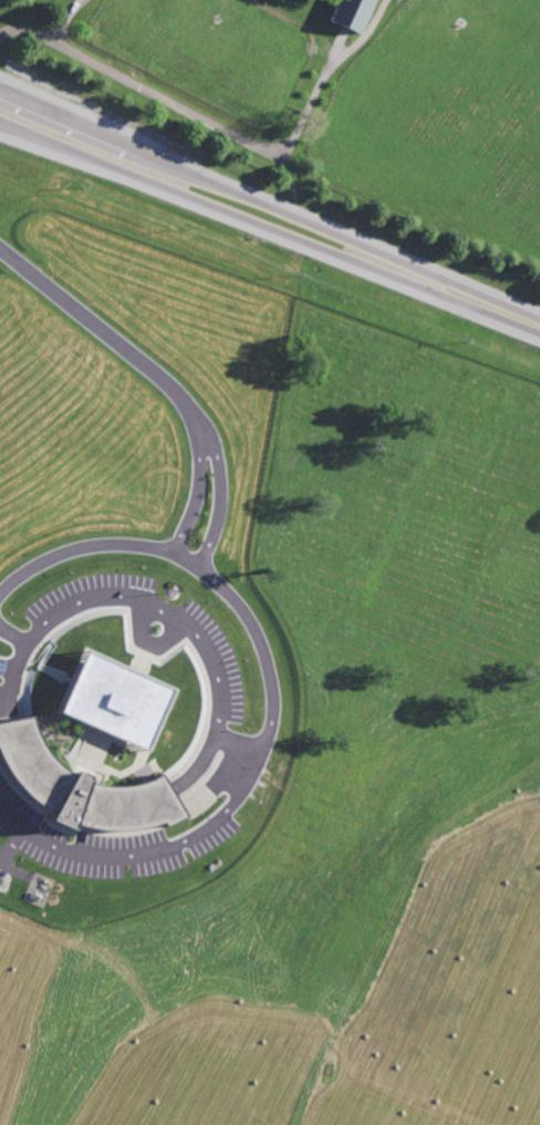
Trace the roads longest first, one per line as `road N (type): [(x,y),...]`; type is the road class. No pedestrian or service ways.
road 1 (secondary): [(539,322),(0,89)]
road 2 (secondary): [(0,128),(539,340)]
road 3 (residential): [(198,570),(216,525),(219,468),(181,404),(197,458),(195,492),(166,555)]
road 4 (residential): [(181,404),(0,254)]

